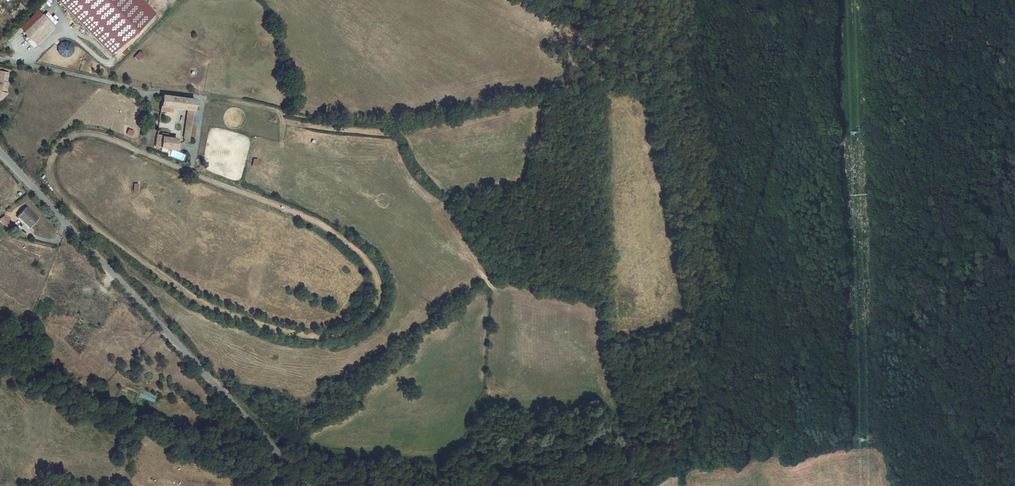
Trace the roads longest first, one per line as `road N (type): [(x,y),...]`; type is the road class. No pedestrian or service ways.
road 1 (track): [(192,173),(80,133),(62,142),(51,162),(53,182),(69,205),(188,295),(263,325),(313,338),(342,334),(373,309),(373,269),(321,223),(289,209)]
road 2 (unclassified): [(305,485),(0,153)]
road 3 (residential): [(204,98),(144,93),(0,58)]

